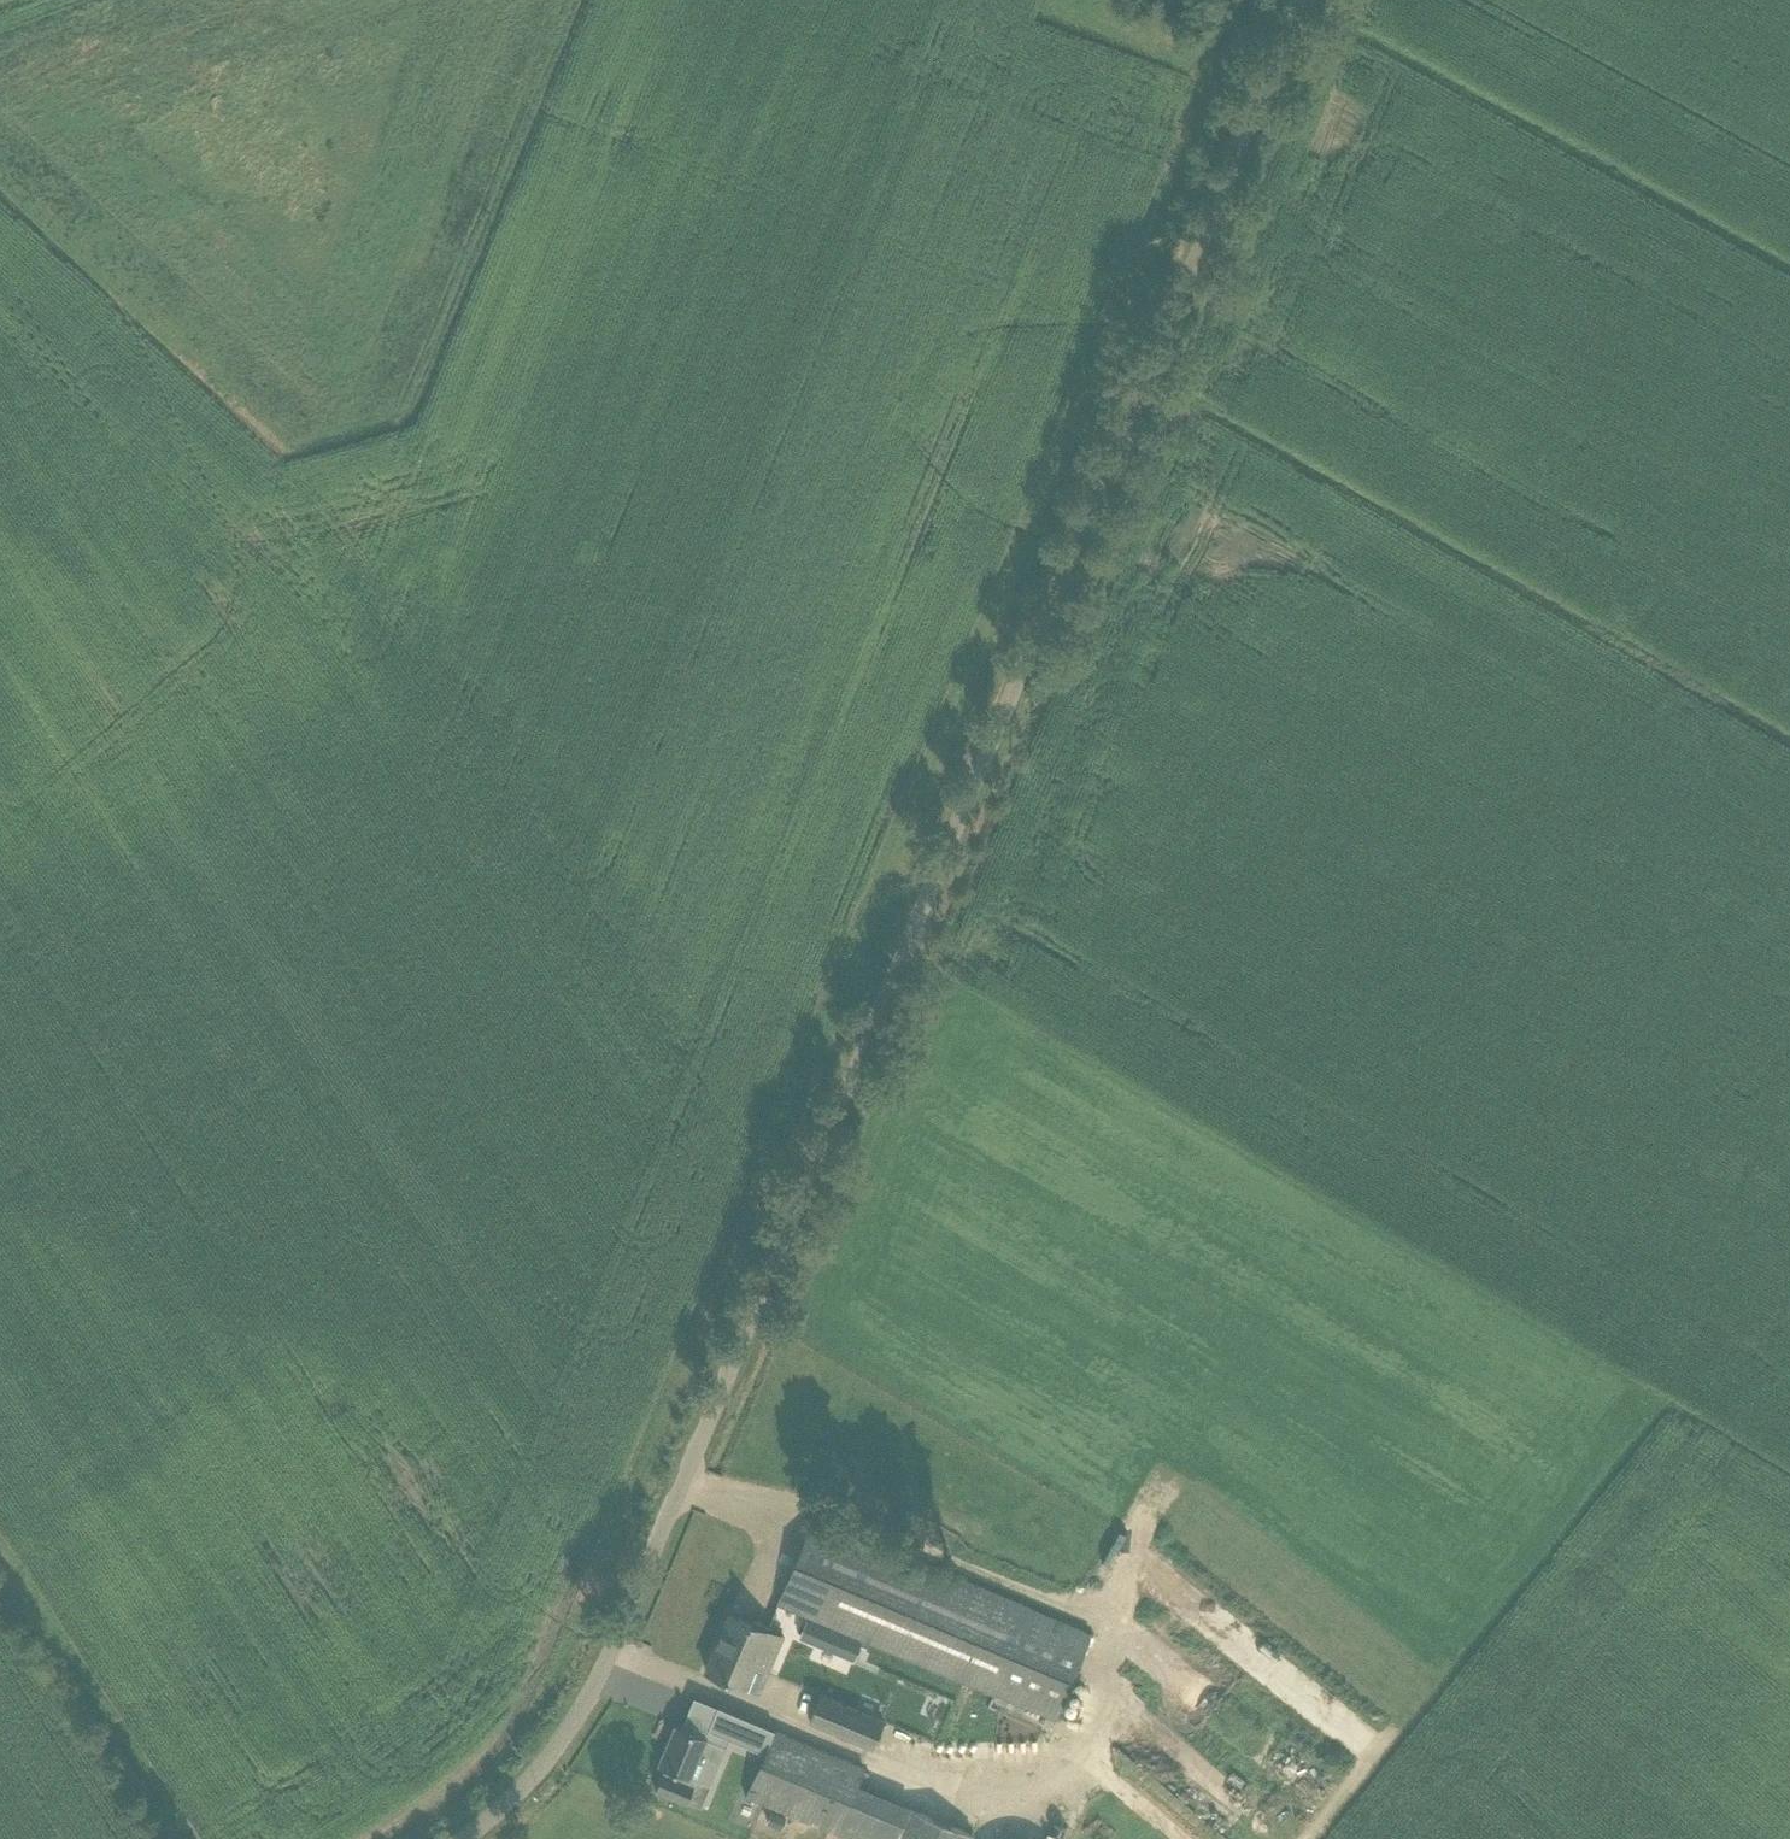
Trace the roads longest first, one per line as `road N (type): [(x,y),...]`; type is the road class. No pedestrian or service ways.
road 1 (unclassified): [(446,1838),(519,1775),(590,1668),(1285,0)]

